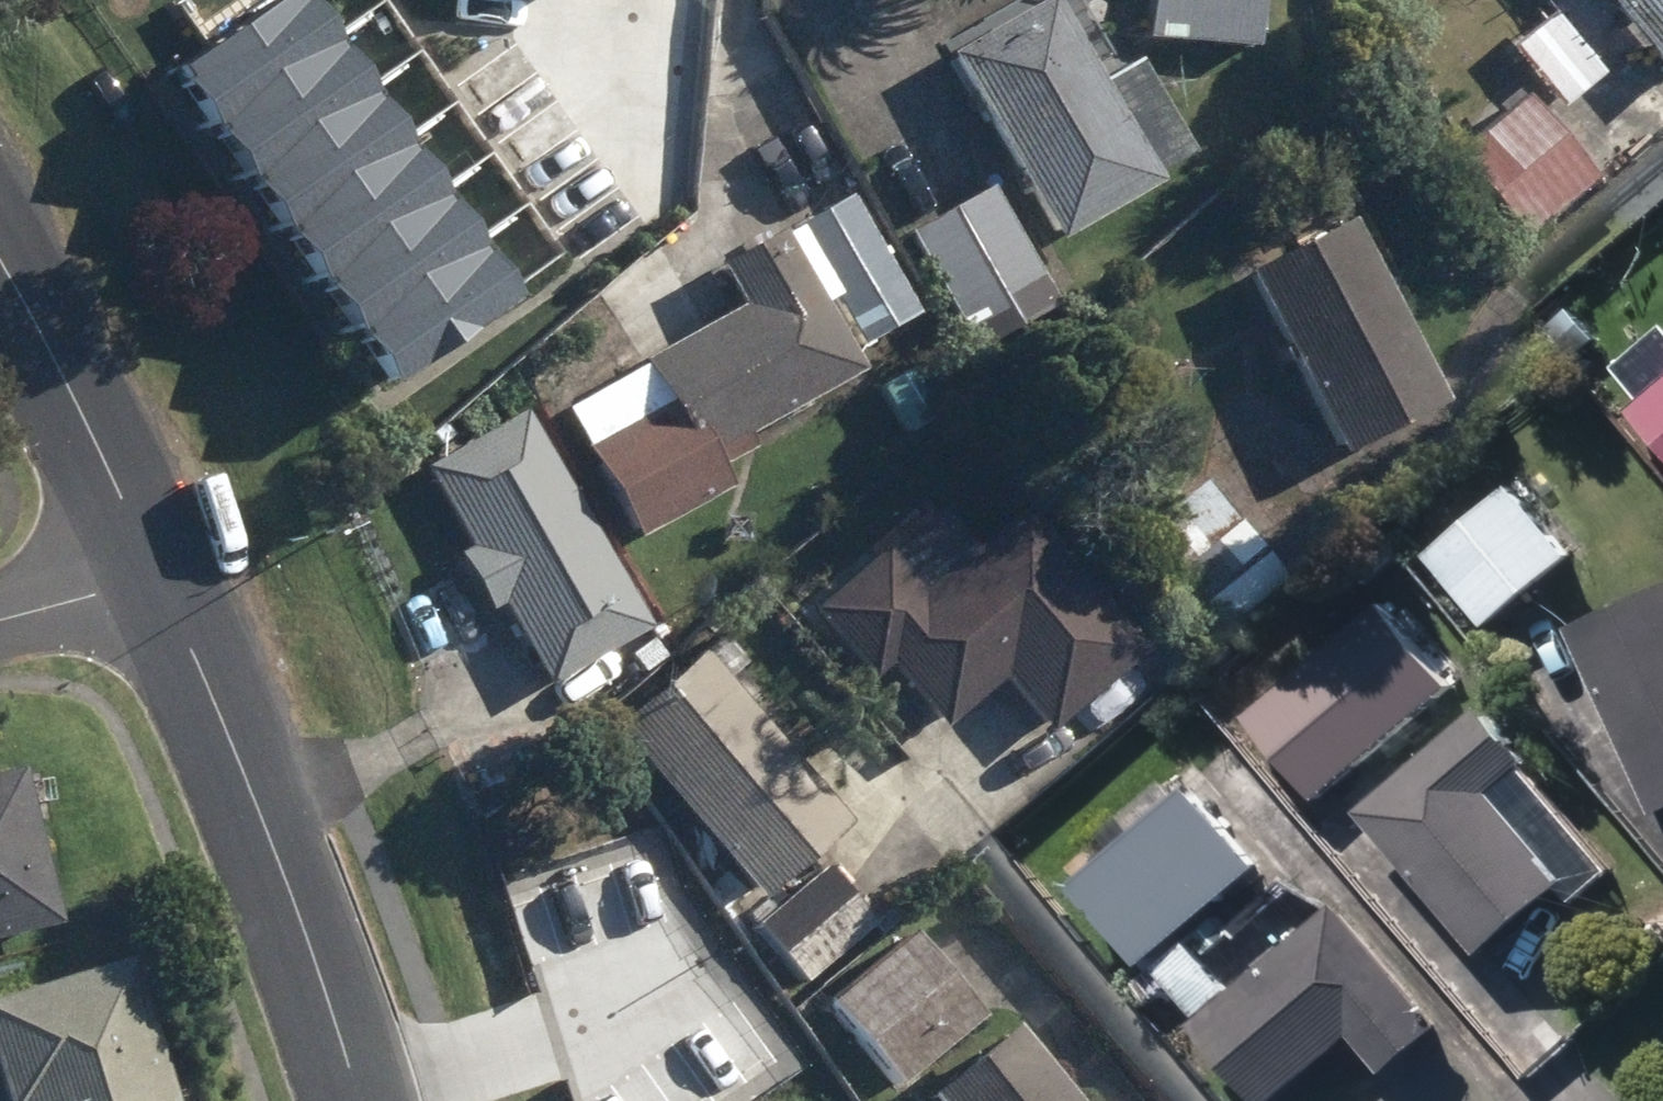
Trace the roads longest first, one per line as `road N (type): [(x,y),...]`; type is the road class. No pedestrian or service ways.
road 1 (tertiary): [(356,1100),(335,1016),(159,570)]
road 2 (tertiary): [(159,570),(0,268)]
road 3 (residential): [(0,613),(159,570)]

